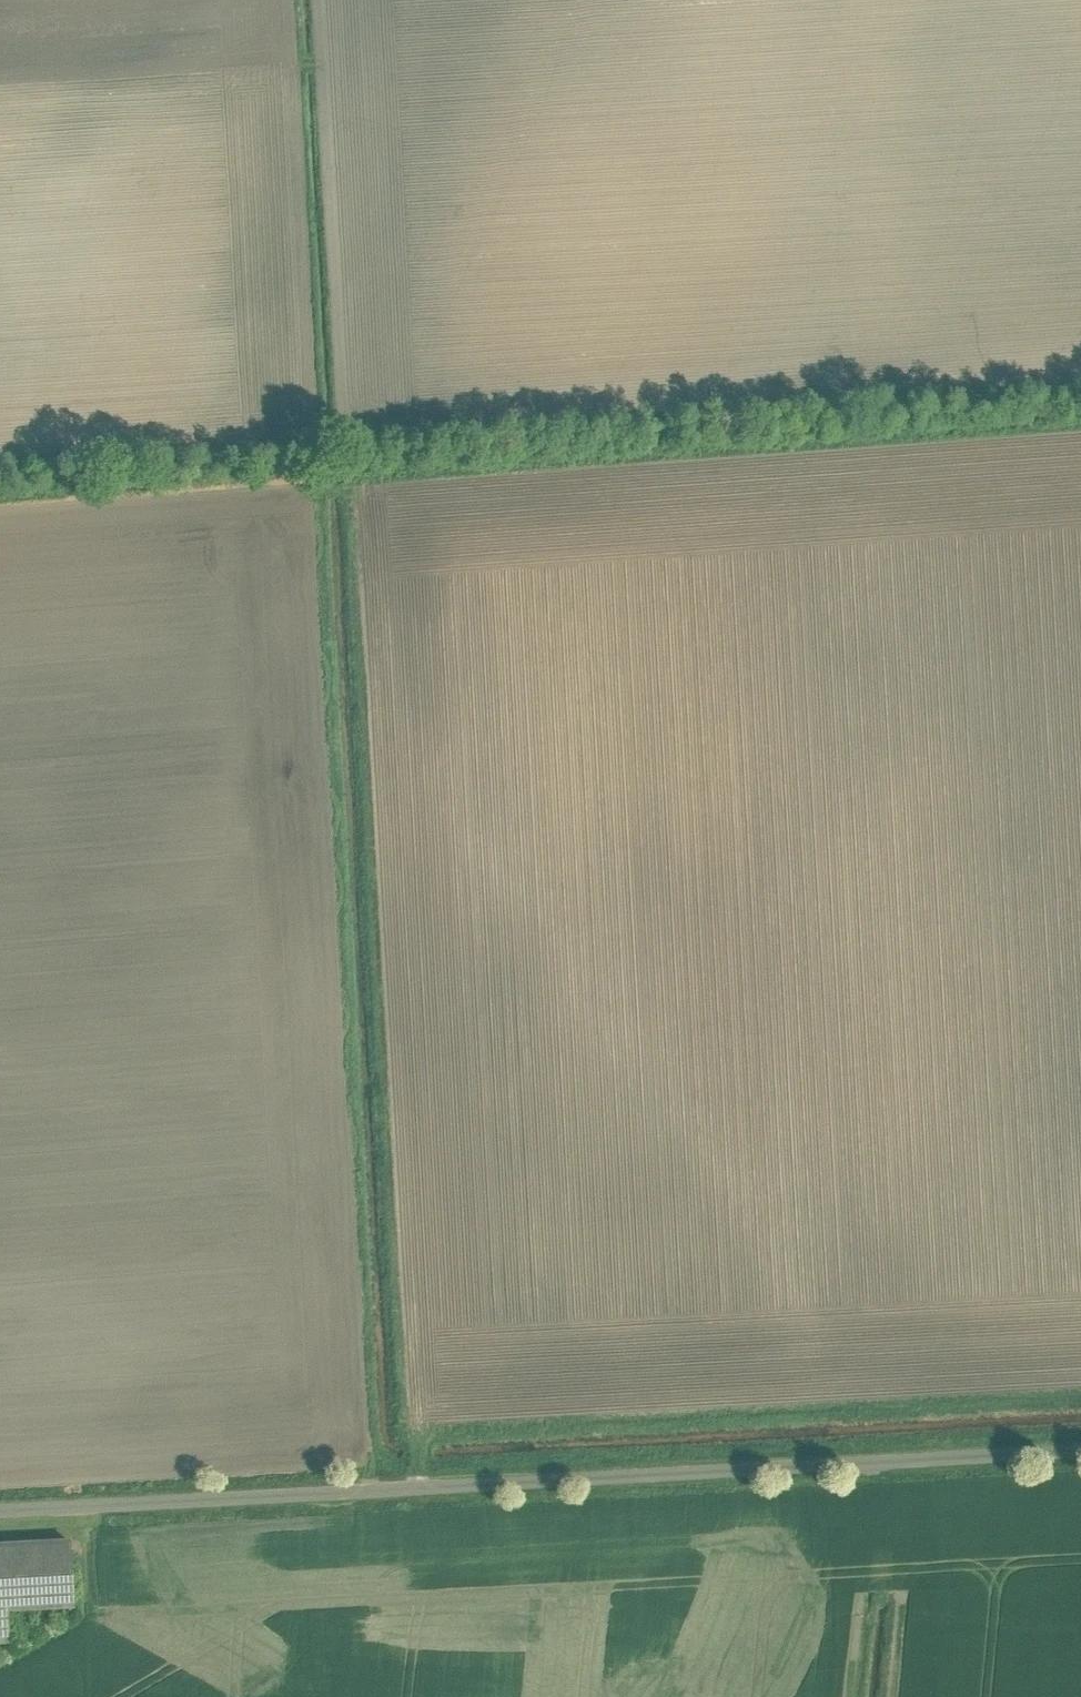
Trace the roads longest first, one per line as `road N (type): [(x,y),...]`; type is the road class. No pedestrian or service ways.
road 1 (unclassified): [(0,1510),(1080,1448)]

